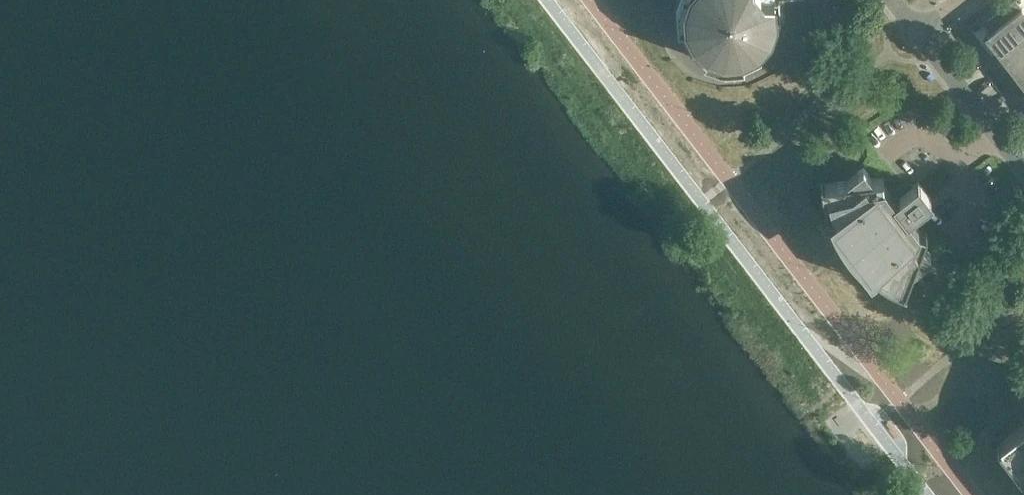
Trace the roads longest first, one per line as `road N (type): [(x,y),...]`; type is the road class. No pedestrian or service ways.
road 1 (residential): [(1023,189),(911,36)]

